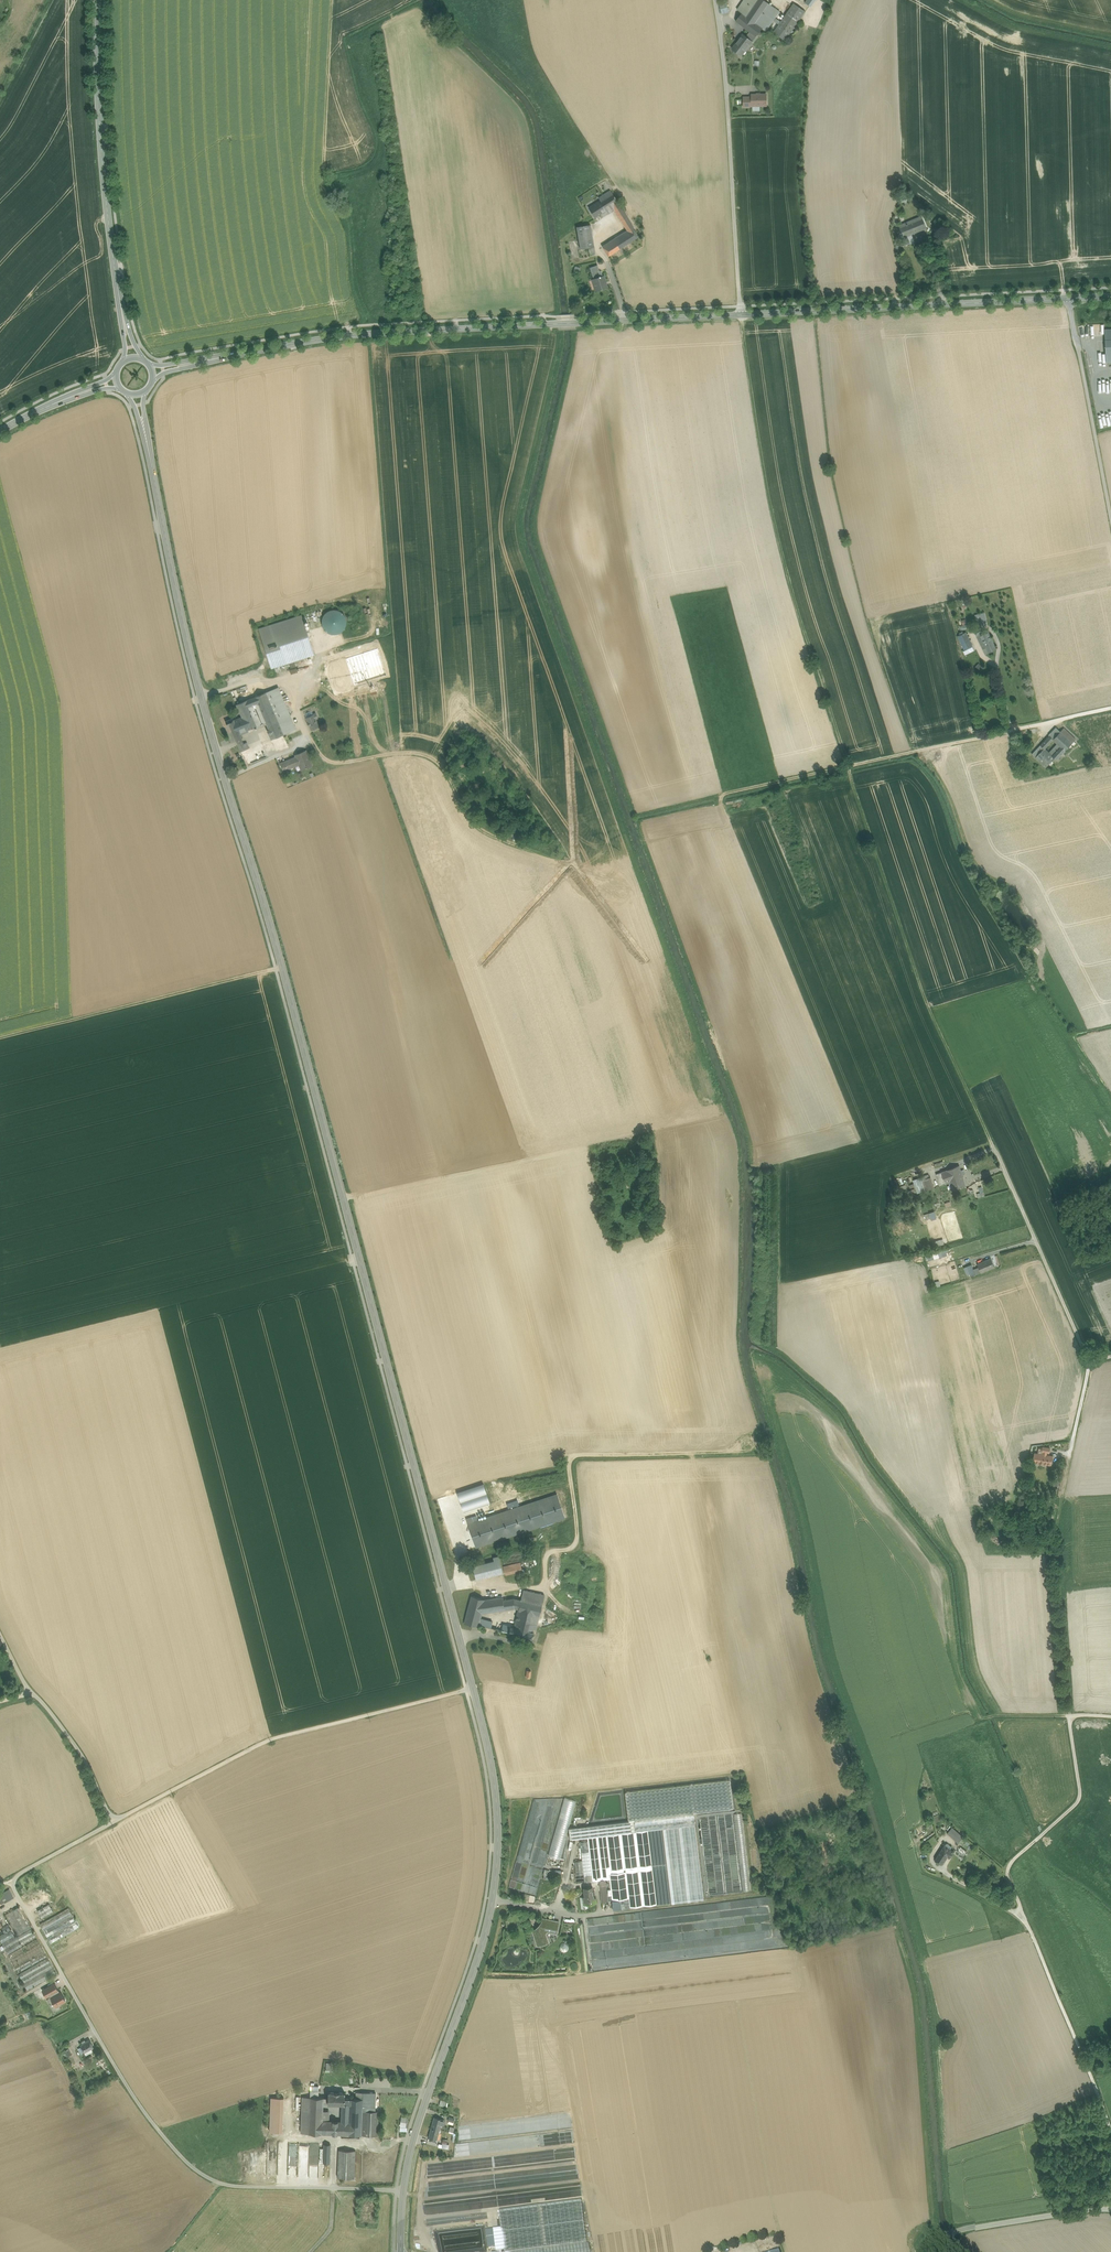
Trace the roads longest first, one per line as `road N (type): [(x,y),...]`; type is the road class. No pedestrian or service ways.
road 1 (tertiary): [(138,395),(212,740),(282,966),(497,1799),(493,1899),(413,2140),(400,2251)]
road 2 (track): [(717,0),(741,315),(786,572),(926,999),(991,1142)]
road 3 (tertiary): [(152,372),(367,334),(1068,298)]
road 4 (track): [(10,1879),(131,2094),(188,2165),(222,2184),(403,2190)]
road 5 (unclassified): [(1069,1716),(1080,1799),(1008,1873),(1110,2132)]
road 6 (track): [(112,1822),(272,1739),(473,1689)]
road 7 (tertiary): [(131,358),(104,172),(99,0)]
road 8 (track): [(1090,1362),(1054,1529),(1069,1716)]
road 9 (track): [(725,794),(1021,729)]
road 10 (track): [(0,1038),(282,966)]
road 11 (unclassified): [(991,1142),(1090,1362),(1110,1356)]
road 12 (track): [(225,777),(309,746),(335,762),(408,751),(439,760),(458,785)]
road 13 (unclassified): [(1110,515),(1068,298)]
road 14 (track): [(112,1822),(86,1759),(0,1635)]
road 15 (tertiary): [(1110,2210),(981,2227),(924,2251)]
road 16 (track): [(201,694),(256,679),(280,684),(309,746)]
road 17 (track): [(598,1891),(602,1908),(586,1916),(493,1899)]
road 18 (tertiary): [(115,380),(0,431)]

